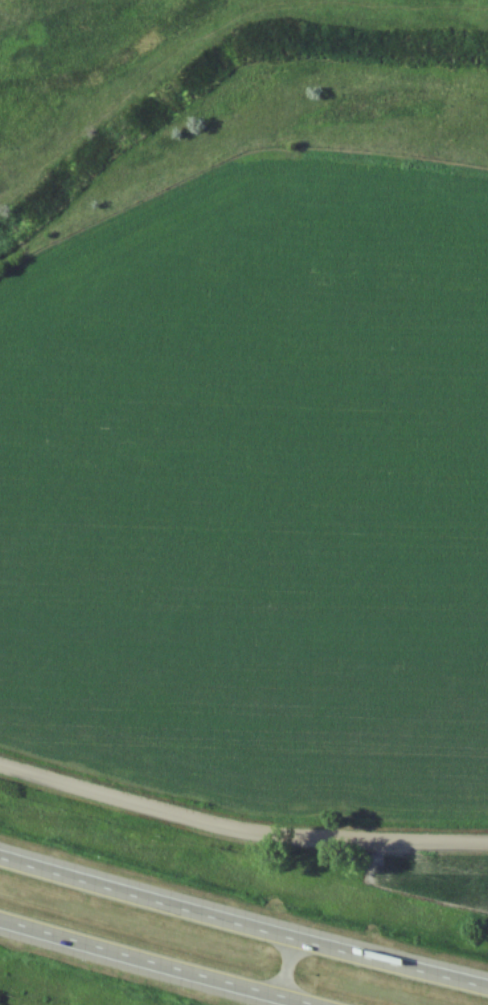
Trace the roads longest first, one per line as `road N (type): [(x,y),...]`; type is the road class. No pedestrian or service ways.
road 1 (motorway): [(487,985),(0,857)]
road 2 (residential): [(0,767),(261,837),(487,843)]
road 3 (motorway): [(0,919),(313,1004)]

